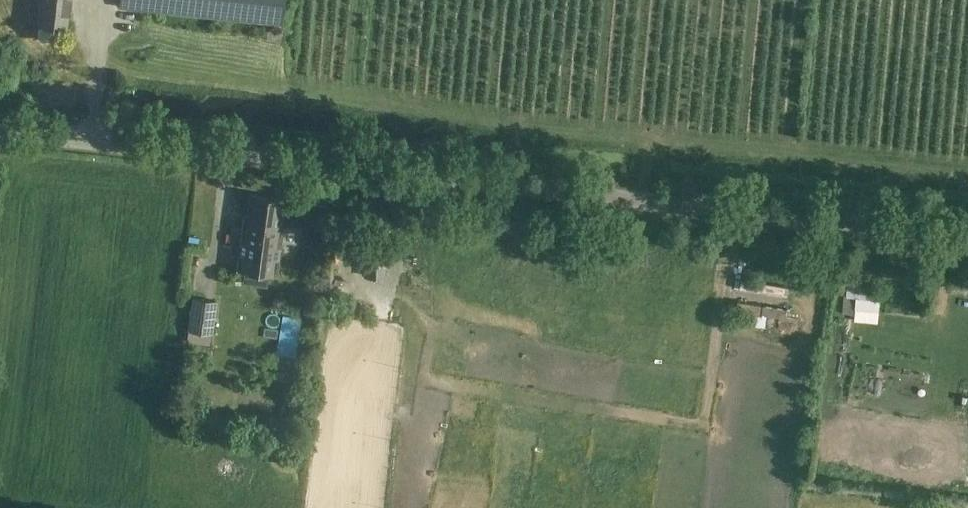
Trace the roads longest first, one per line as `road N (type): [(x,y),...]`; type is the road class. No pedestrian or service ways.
road 1 (unclassified): [(967,238),(0,134)]
road 2 (track): [(143,25),(289,43),(289,95),(967,177)]

